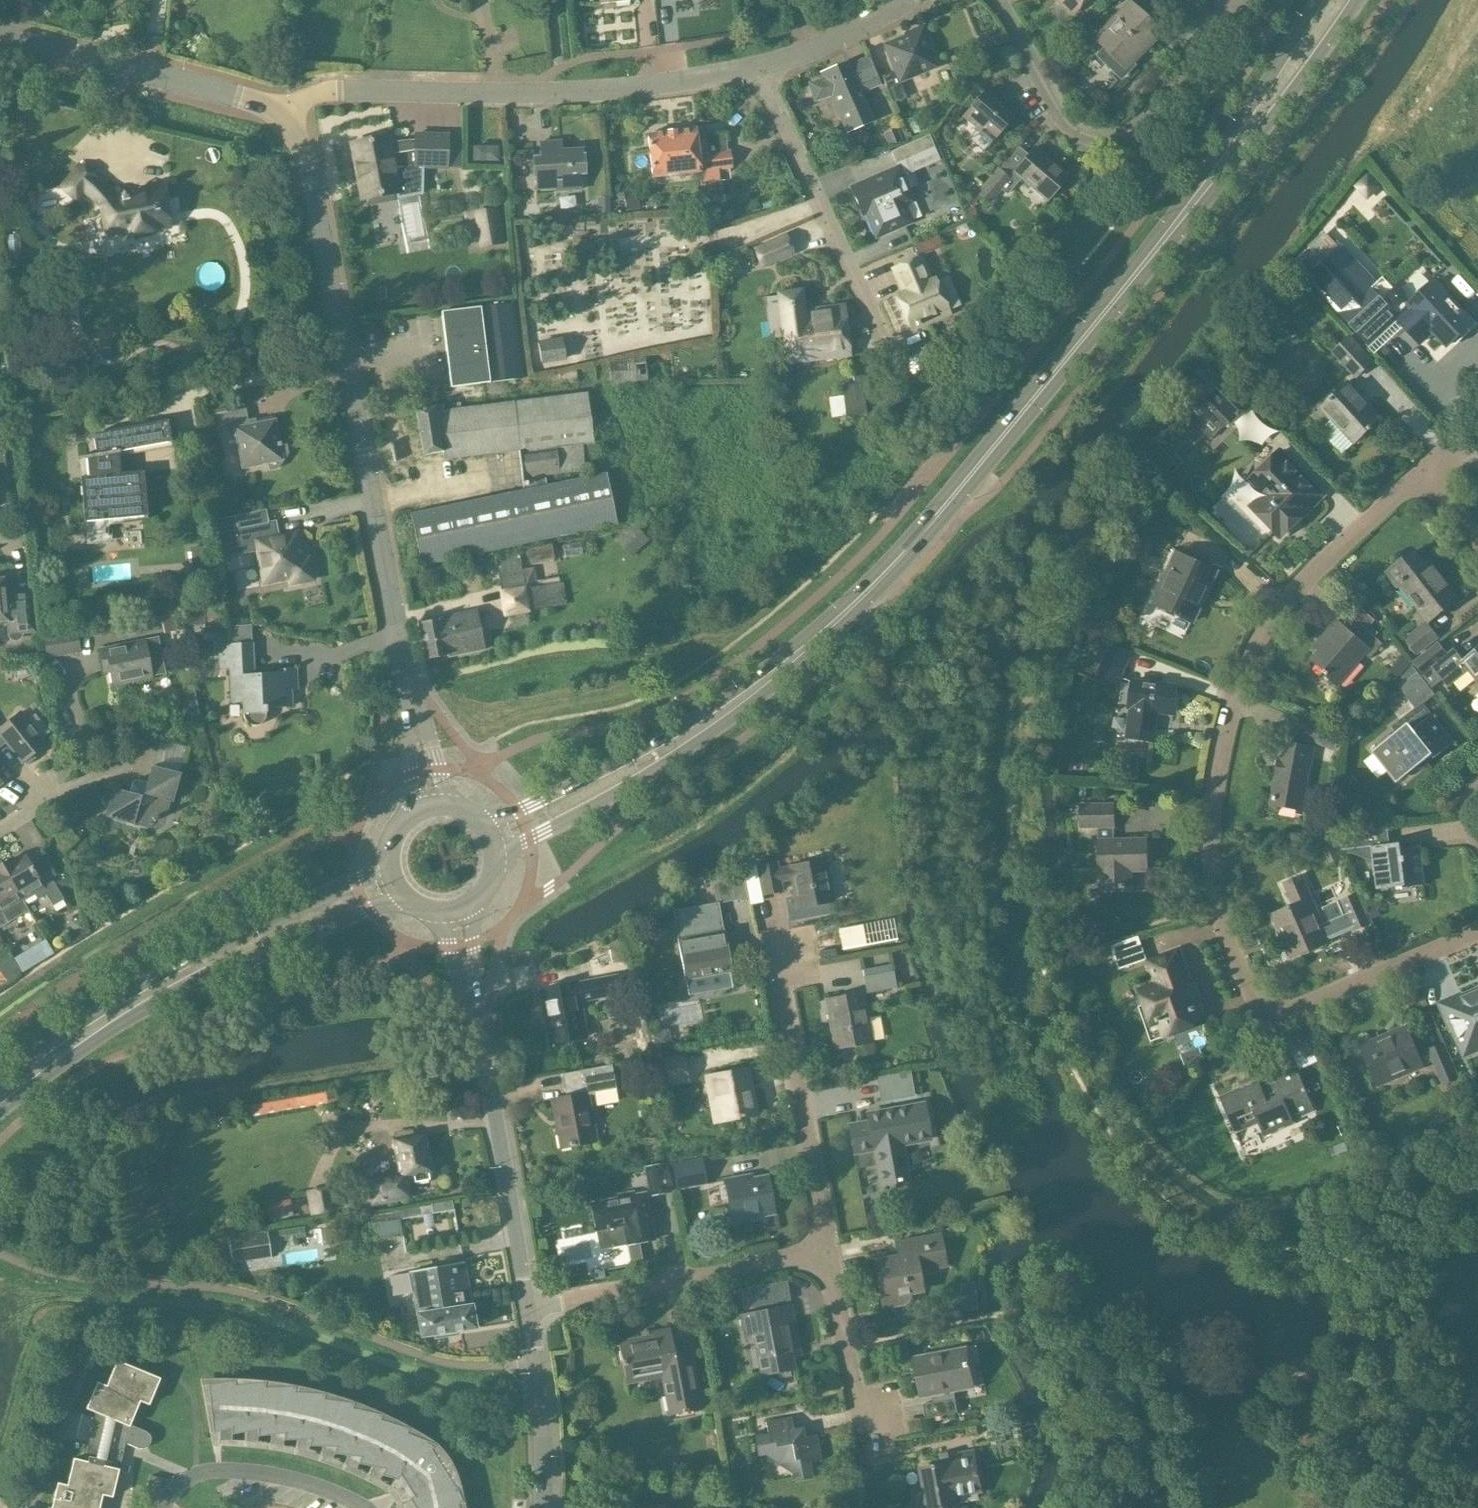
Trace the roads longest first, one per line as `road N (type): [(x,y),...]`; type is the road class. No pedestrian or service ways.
road 1 (secondary): [(487,840),(764,696),(916,542),(1213,191),(1340,0)]
road 2 (residential): [(1477,929),(1279,1018),(1254,1005),(1213,908),(1213,795),(1233,701),(1260,637),(1301,580),(1421,476)]
road 3 (residential): [(301,109),(329,82),(766,67)]
road 4 (tertiary): [(384,561),(300,138),(301,109)]
road 5 (secondary): [(0,1095),(48,1054),(168,977),(396,869)]
road 6 (tertiary): [(530,1309),(457,902)]
road 7 (residential): [(1221,0),(1148,112),(1129,132),(1102,140),(1066,126),(992,0)]
road 8 (residential): [(735,484),(384,561)]
road 9 (residential): [(776,940),(828,1252)]
road 10 (tertiary): [(301,109),(268,91),(0,22)]
road 11 (residential): [(530,1309),(828,1252)]
road 12 (residential): [(871,326),(766,67)]
road 13 (tertiary): [(432,809),(384,561)]
road 14 (tertiary): [(545,1507),(530,1309)]
road 15 (residential): [(828,1252),(862,1431)]
road 16 (residential): [(766,67),(902,0)]

